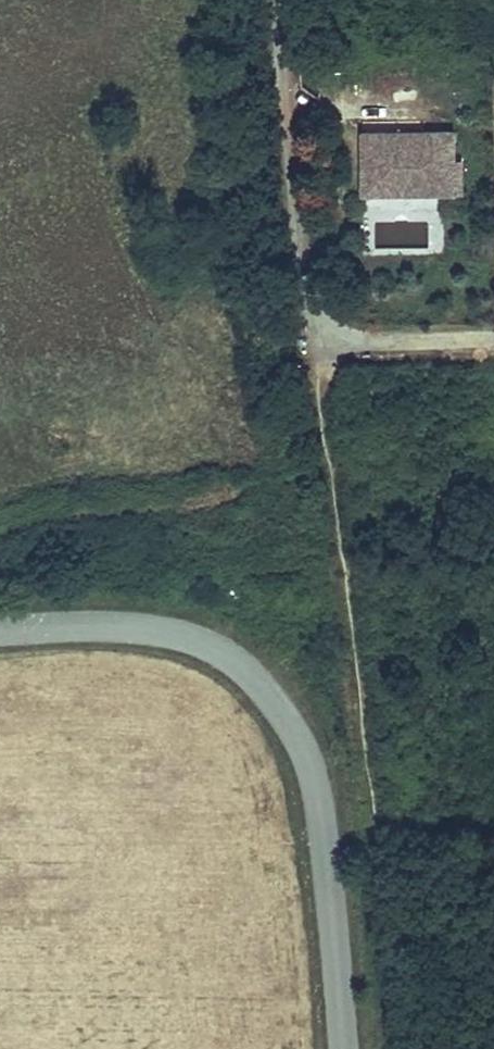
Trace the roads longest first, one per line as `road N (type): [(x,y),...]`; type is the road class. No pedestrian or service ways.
road 1 (unclassified): [(341,1048),(325,816),(308,756),(273,702),(234,665),(185,640),(121,623),(0,625)]
road 2 (residential): [(493,335),(323,331),(300,0)]

